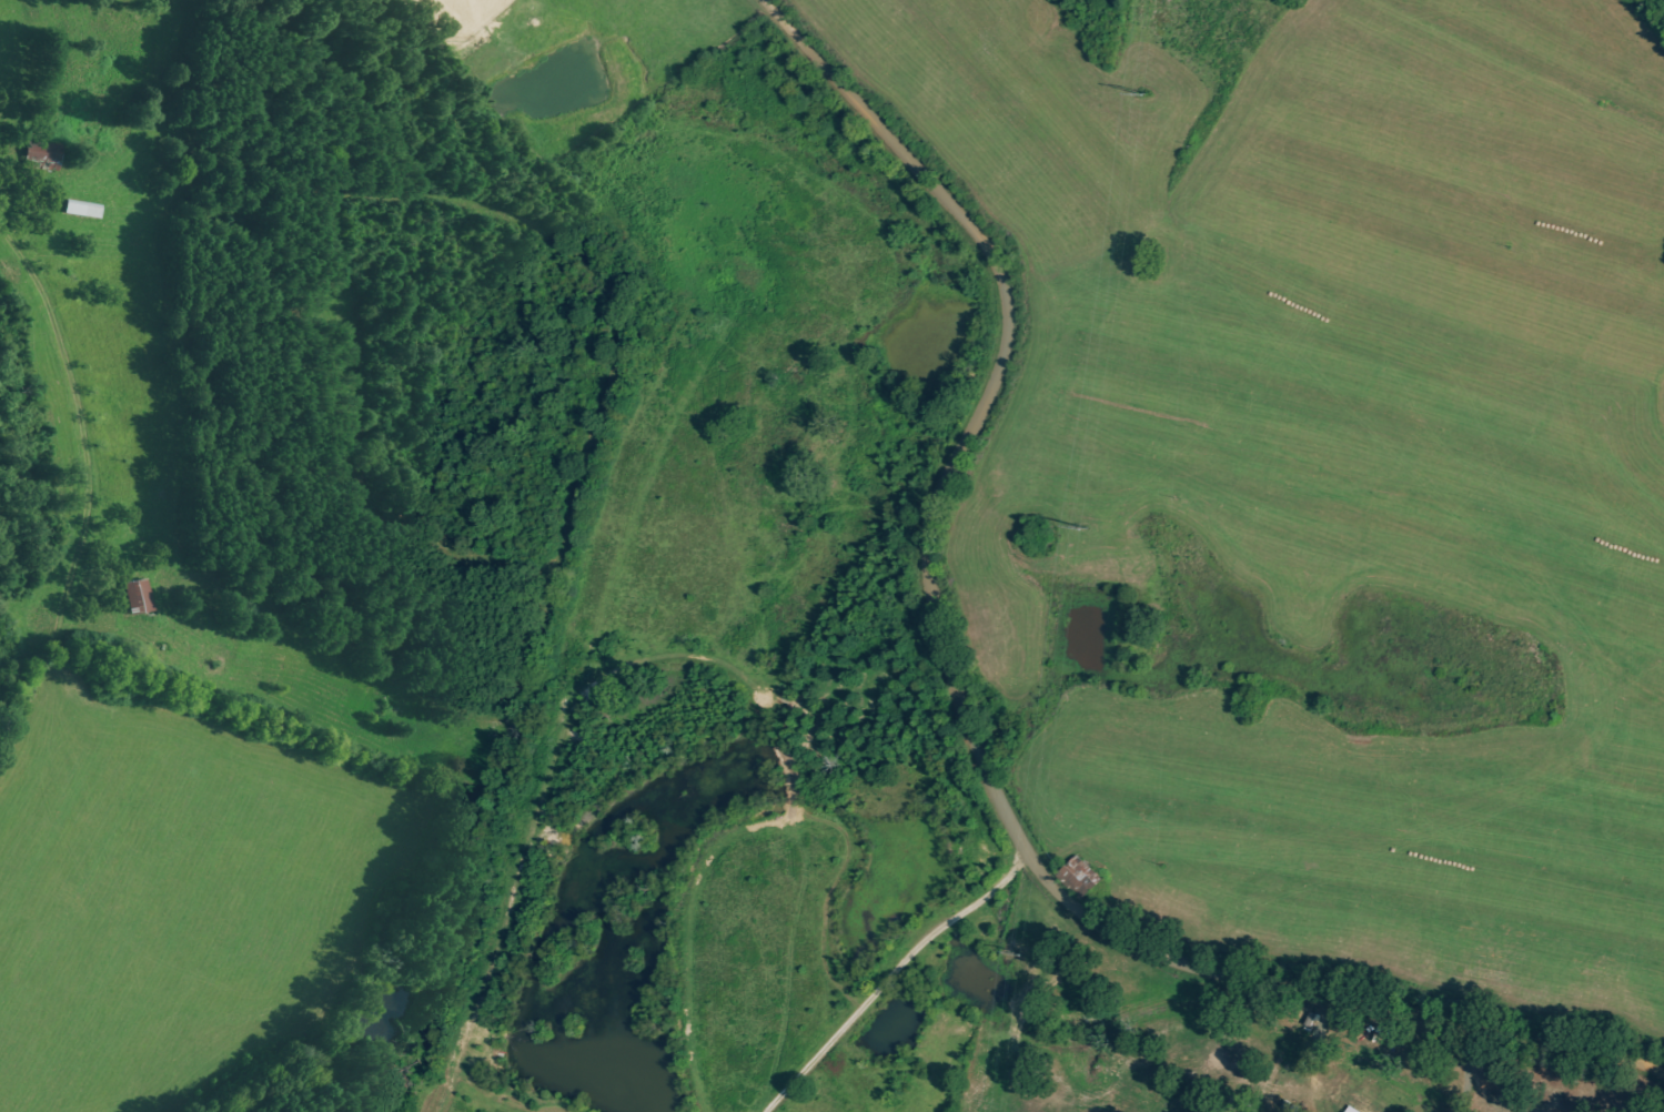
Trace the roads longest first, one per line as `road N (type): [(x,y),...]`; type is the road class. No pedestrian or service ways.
road 1 (residential): [(1663,1095),(1635,1066),(1127,961),(1055,911),(921,684),(899,567),(955,395),(955,284),(877,173),(700,0)]

